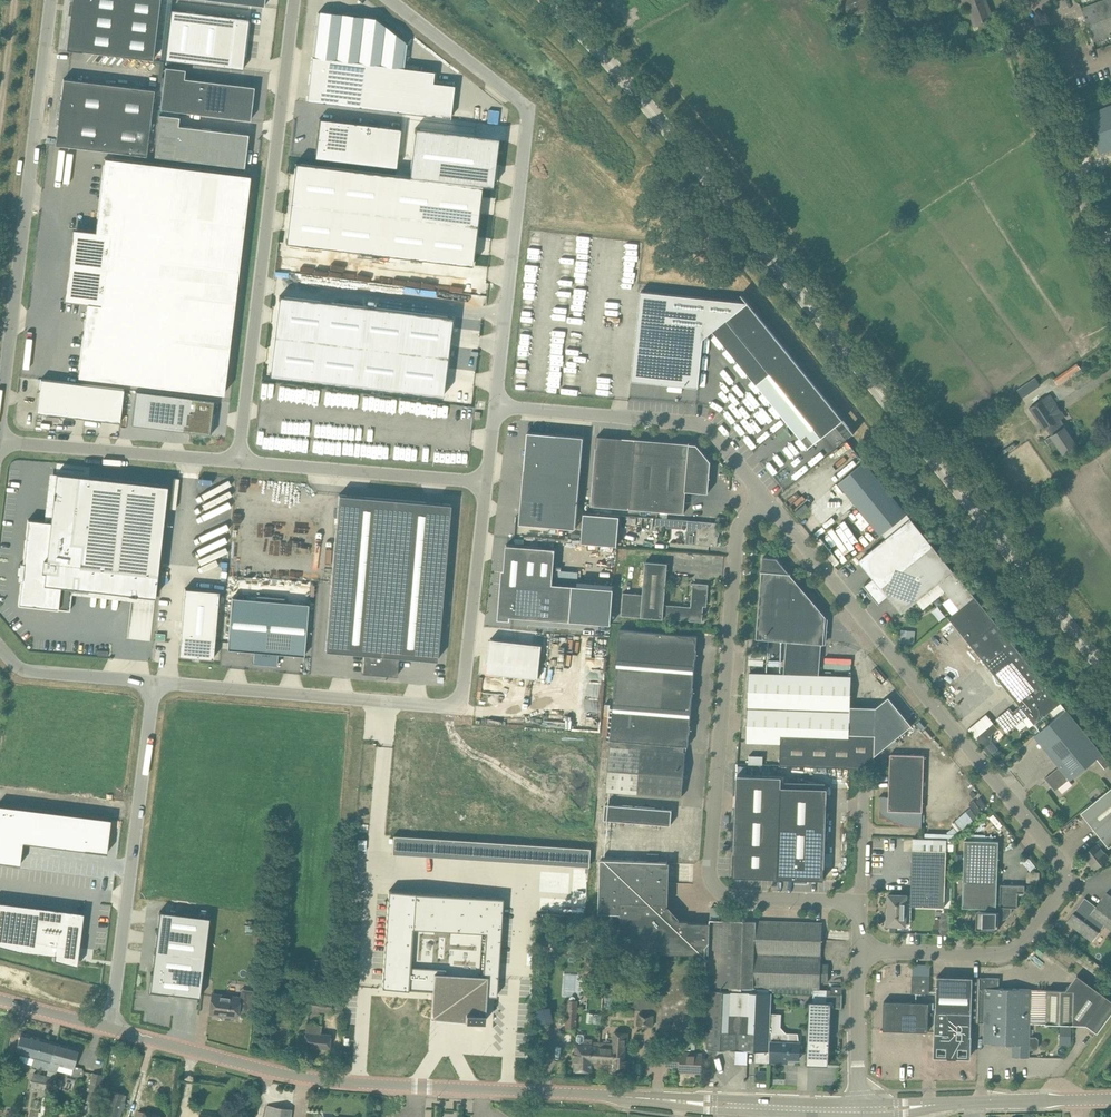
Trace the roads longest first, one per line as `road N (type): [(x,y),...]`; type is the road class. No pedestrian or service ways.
road 1 (primary): [(1110,676),(654,114),(548,0)]
road 2 (unclassified): [(861,953),(1003,955),(1037,926),(1063,887),(1062,866),(766,500)]
road 3 (unclassified): [(684,1102),(357,1083),(109,1029)]
road 4 (unclassified): [(859,903),(724,897),(711,877),(736,537),(766,500)]
road 5 (unclassified): [(487,483),(463,691),(450,704),(155,683)]
road 6 (unclassified): [(391,0),(527,107),(495,406)]
road 7 (unclassified): [(238,463),(294,0)]
road 8 (unclassified): [(0,414),(51,0)]
road 9 (unclassified): [(109,1029),(155,683)]
road 10 (unclassified): [(766,500),(701,424),(495,406)]
road 11 (unclassified): [(1110,277),(1007,0)]
road 12 (unclassified): [(238,463),(487,483)]
road 13 (unclassified): [(0,444),(238,463)]
road 14 (unclassified): [(1110,1098),(926,1105)]
road 15 (unclassified): [(155,683),(31,672),(0,646)]
road 16 (unclassified): [(860,1103),(861,953)]

